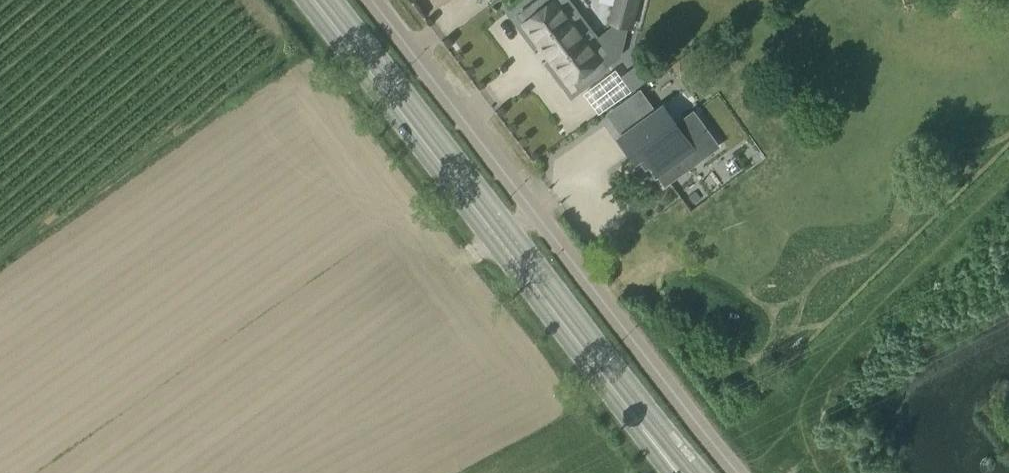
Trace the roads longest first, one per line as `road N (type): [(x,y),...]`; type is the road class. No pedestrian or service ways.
road 1 (primary): [(678,472),(309,0)]
road 2 (unclassified): [(736,472),(375,0)]

